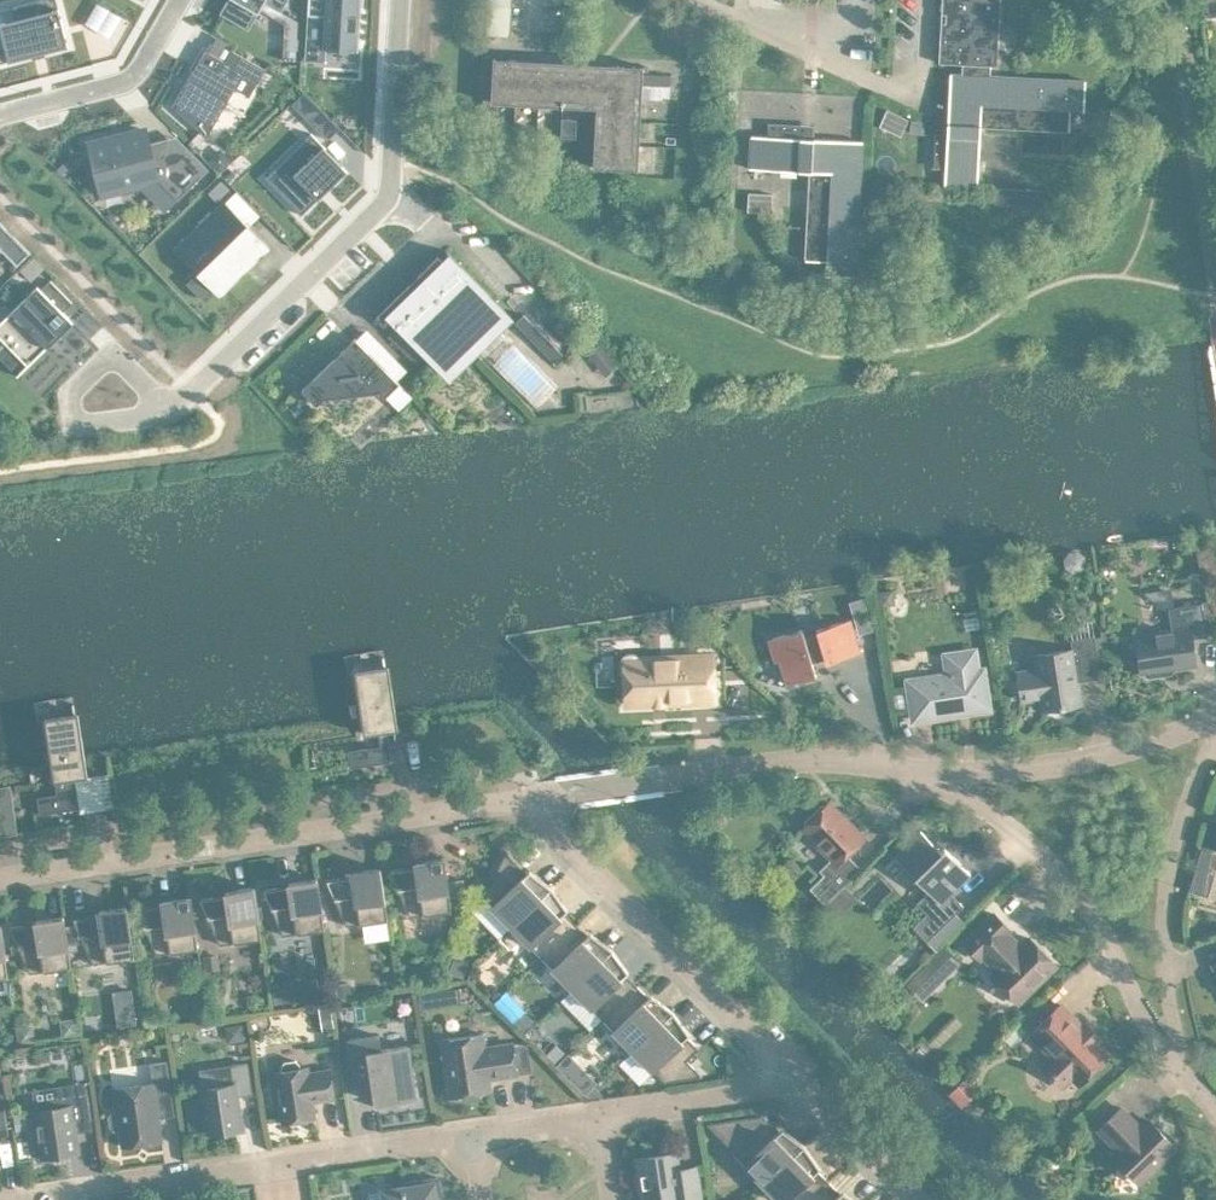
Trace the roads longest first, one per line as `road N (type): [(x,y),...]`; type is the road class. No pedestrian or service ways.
road 1 (residential): [(0,874),(525,794)]
road 2 (residential): [(474,1128),(0,1197)]
road 3 (residential): [(525,794),(816,757),(937,771)]
road 4 (residential): [(788,1070),(525,794)]
road 5 (residential): [(1176,1060),(1111,949),(1045,862),(937,771)]
road 6 (residential): [(1176,1060),(1164,946),(1174,833),(1215,727)]
road 7 (residential): [(708,0),(920,99),(925,0)]
road 8 (residential): [(167,400),(387,190)]
road 9 (residential): [(937,771),(1135,743),(1215,718)]
road 10 (residential): [(0,115),(124,75),(178,0)]
road 11 (residential): [(435,221),(293,367)]
road 12 (residential): [(788,1070),(593,1107)]
road 13 (residential): [(387,190),(396,0)]
road 14 (residential): [(167,400),(76,419),(72,380),(97,353),(117,353)]
road 15 (residential): [(919,1199),(788,1070)]
road 16 (residential): [(593,1107),(474,1128)]

